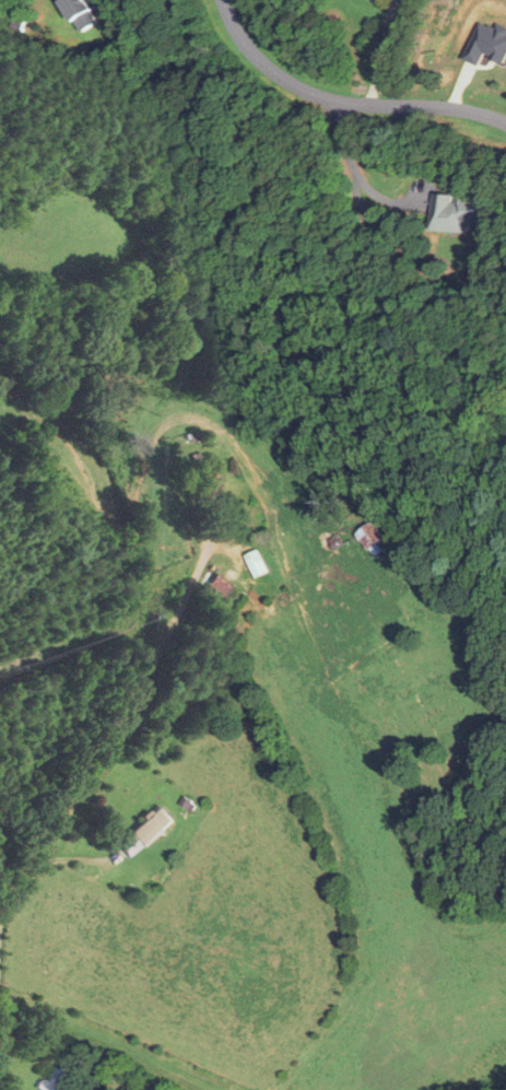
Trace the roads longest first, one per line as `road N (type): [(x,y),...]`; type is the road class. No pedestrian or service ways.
road 1 (residential): [(224,0),(256,54),(315,95),(457,109),(505,125)]

